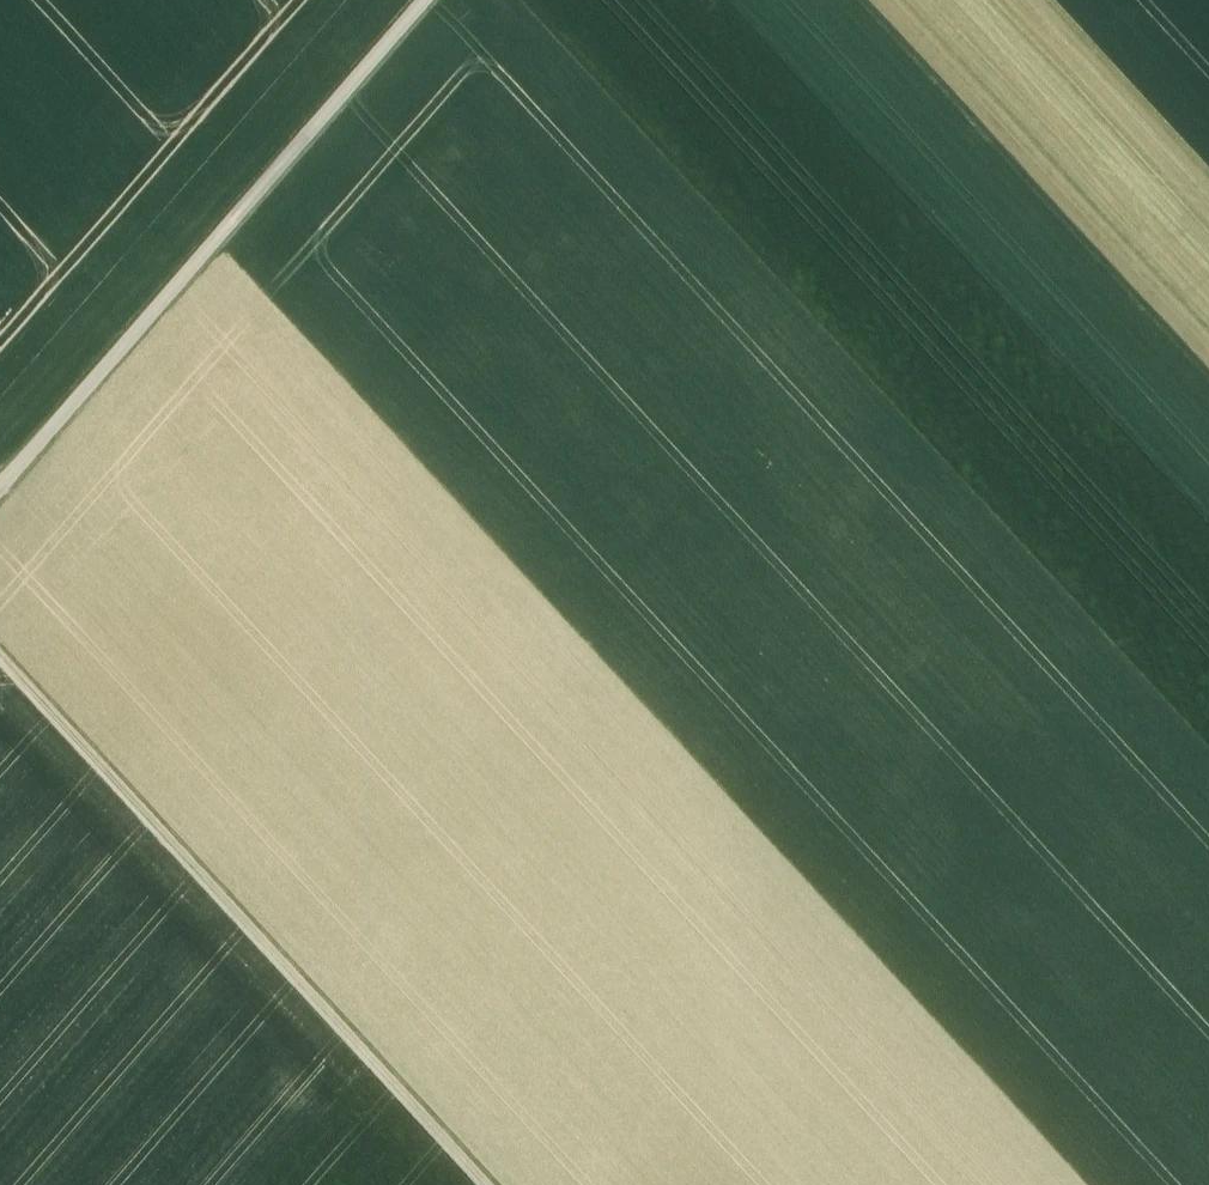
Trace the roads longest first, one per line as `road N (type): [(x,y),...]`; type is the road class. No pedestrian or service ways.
road 1 (track): [(0,665),(481,1184)]
road 2 (track): [(425,0),(0,487)]

